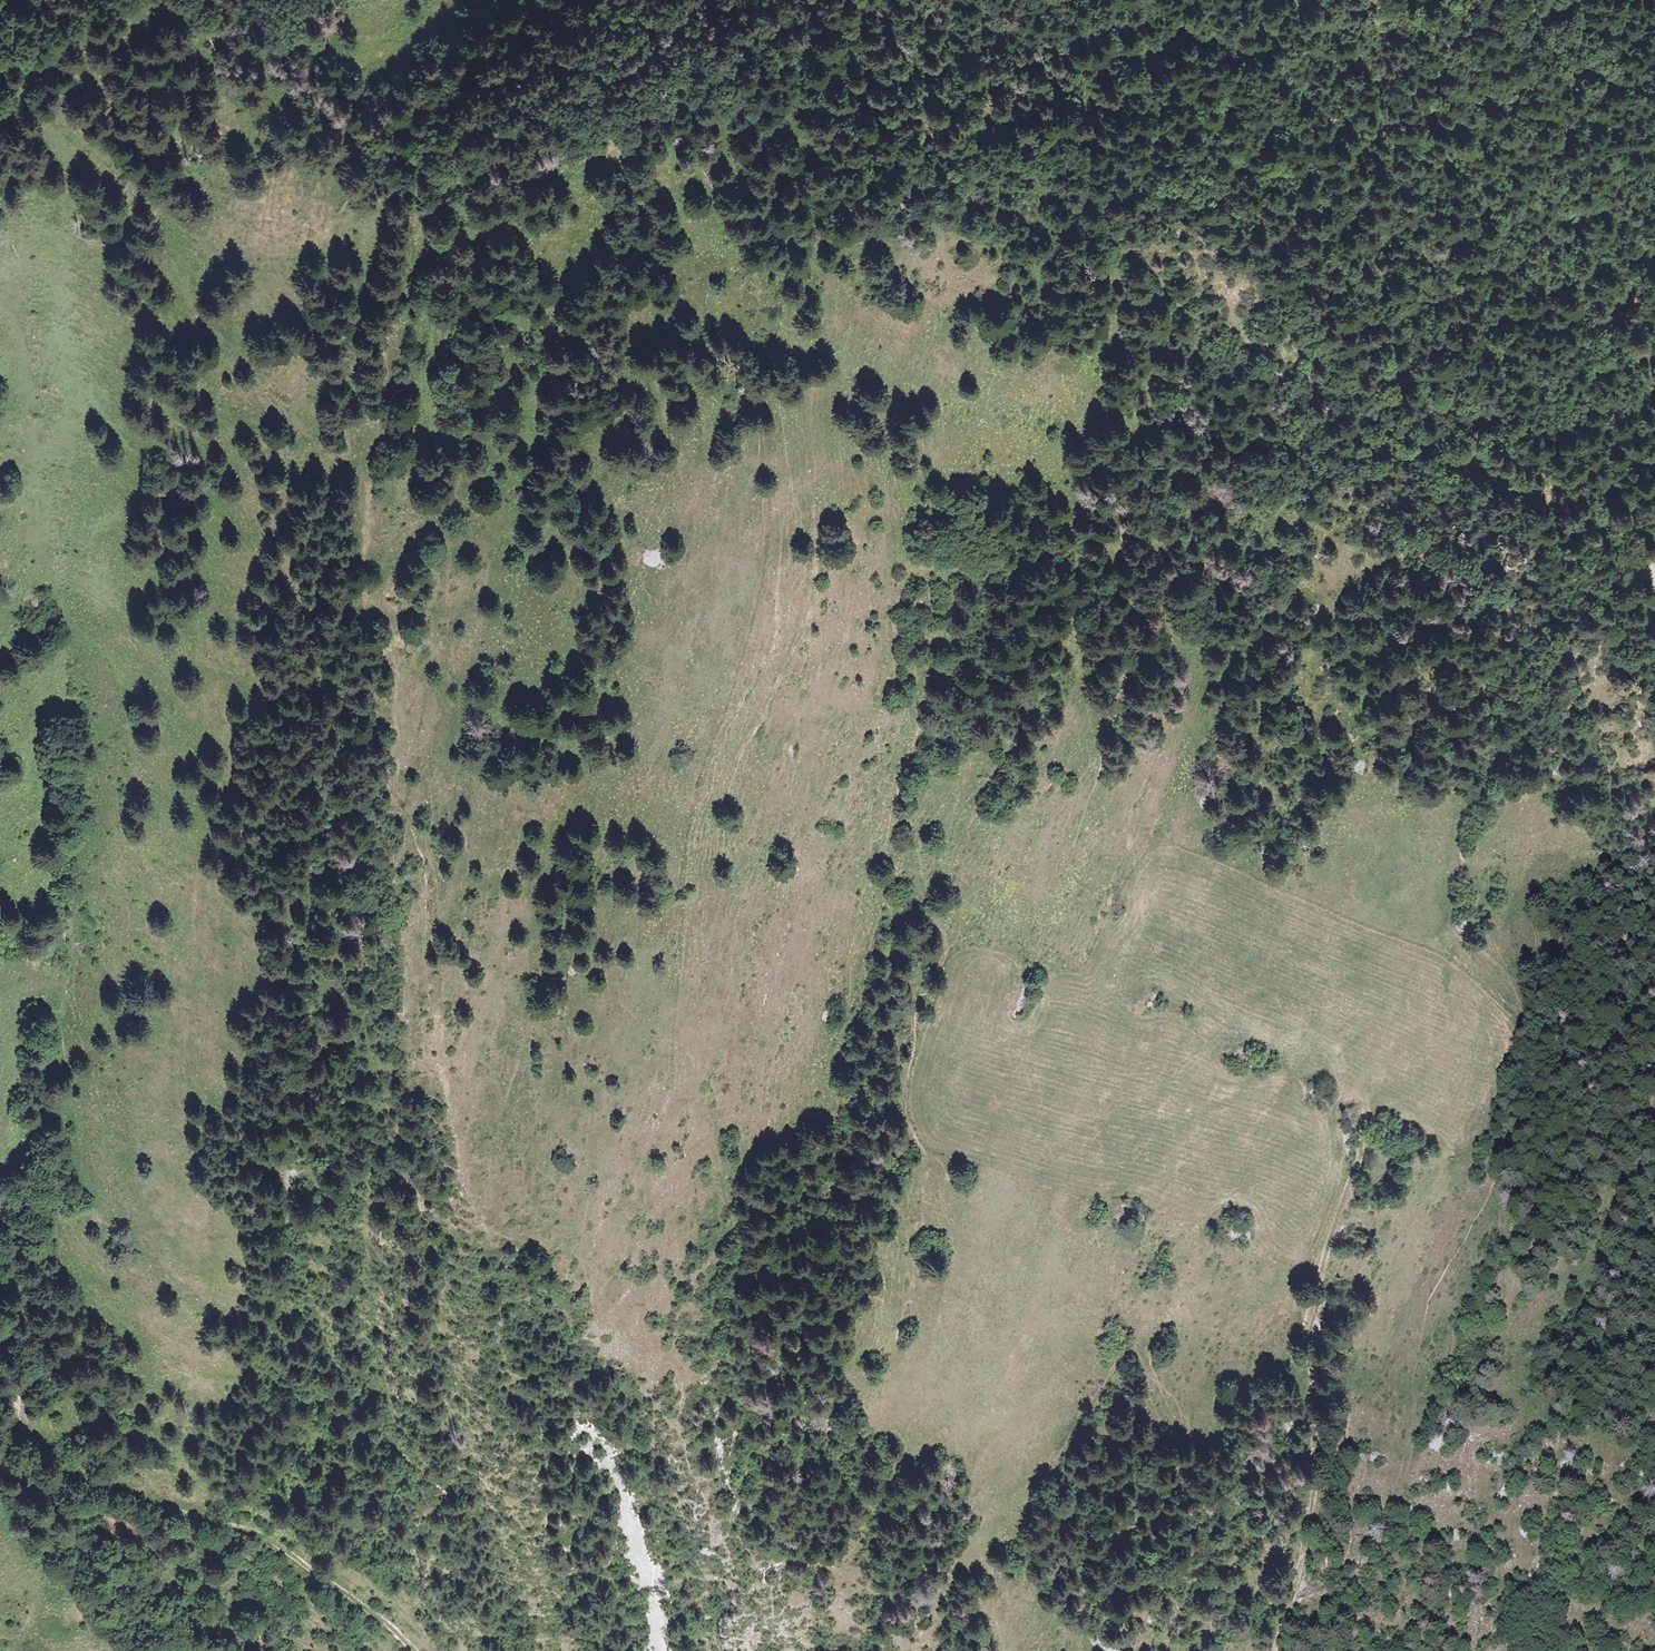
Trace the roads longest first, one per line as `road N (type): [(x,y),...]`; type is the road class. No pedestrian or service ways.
road 1 (track): [(1276,1650),(1318,1485),(1305,1332),(1356,1171),(1365,1097)]
road 2 (track): [(1654,116),(1432,159),(1355,134),(1286,95),(1200,14)]

